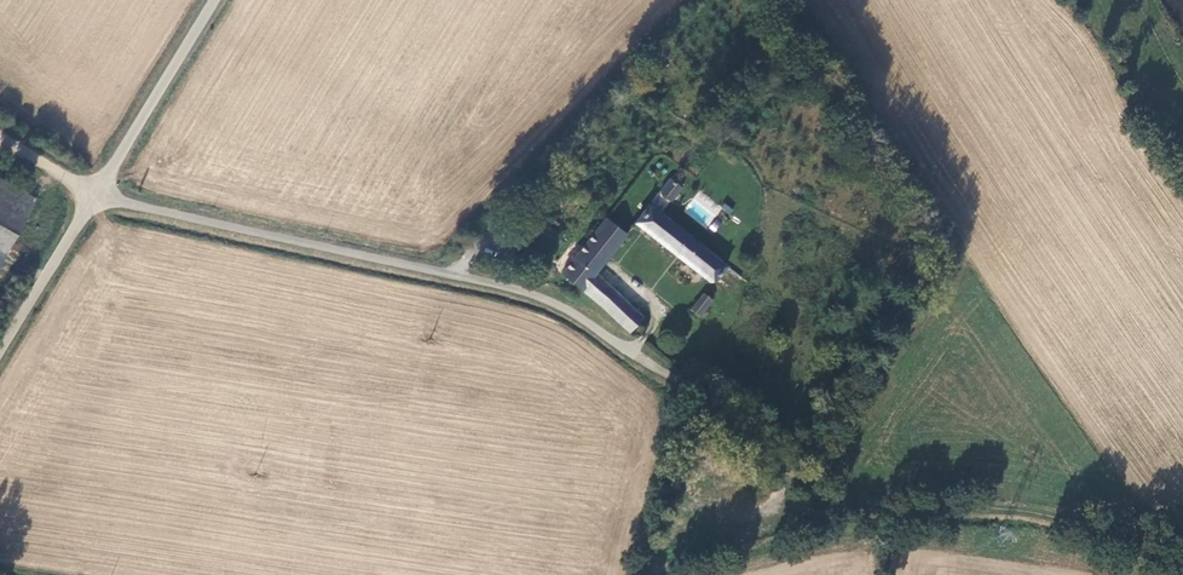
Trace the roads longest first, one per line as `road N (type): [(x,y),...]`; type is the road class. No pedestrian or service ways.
road 1 (unclassified): [(96,195),(532,293),(632,351)]
road 2 (track): [(791,479),(857,507),(1022,510),(1182,565)]
road 3 (unclassified): [(96,195),(216,0)]
road 4 (unclassified): [(0,354),(96,195)]

